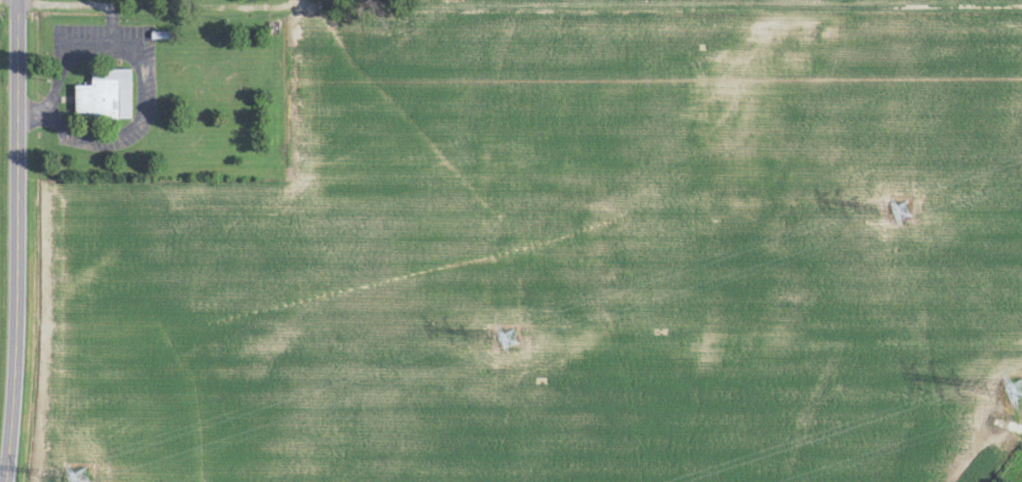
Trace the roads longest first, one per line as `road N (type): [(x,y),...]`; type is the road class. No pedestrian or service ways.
road 1 (primary): [(5,481),(15,398),(19,0)]
road 2 (residential): [(127,0),(585,0)]

